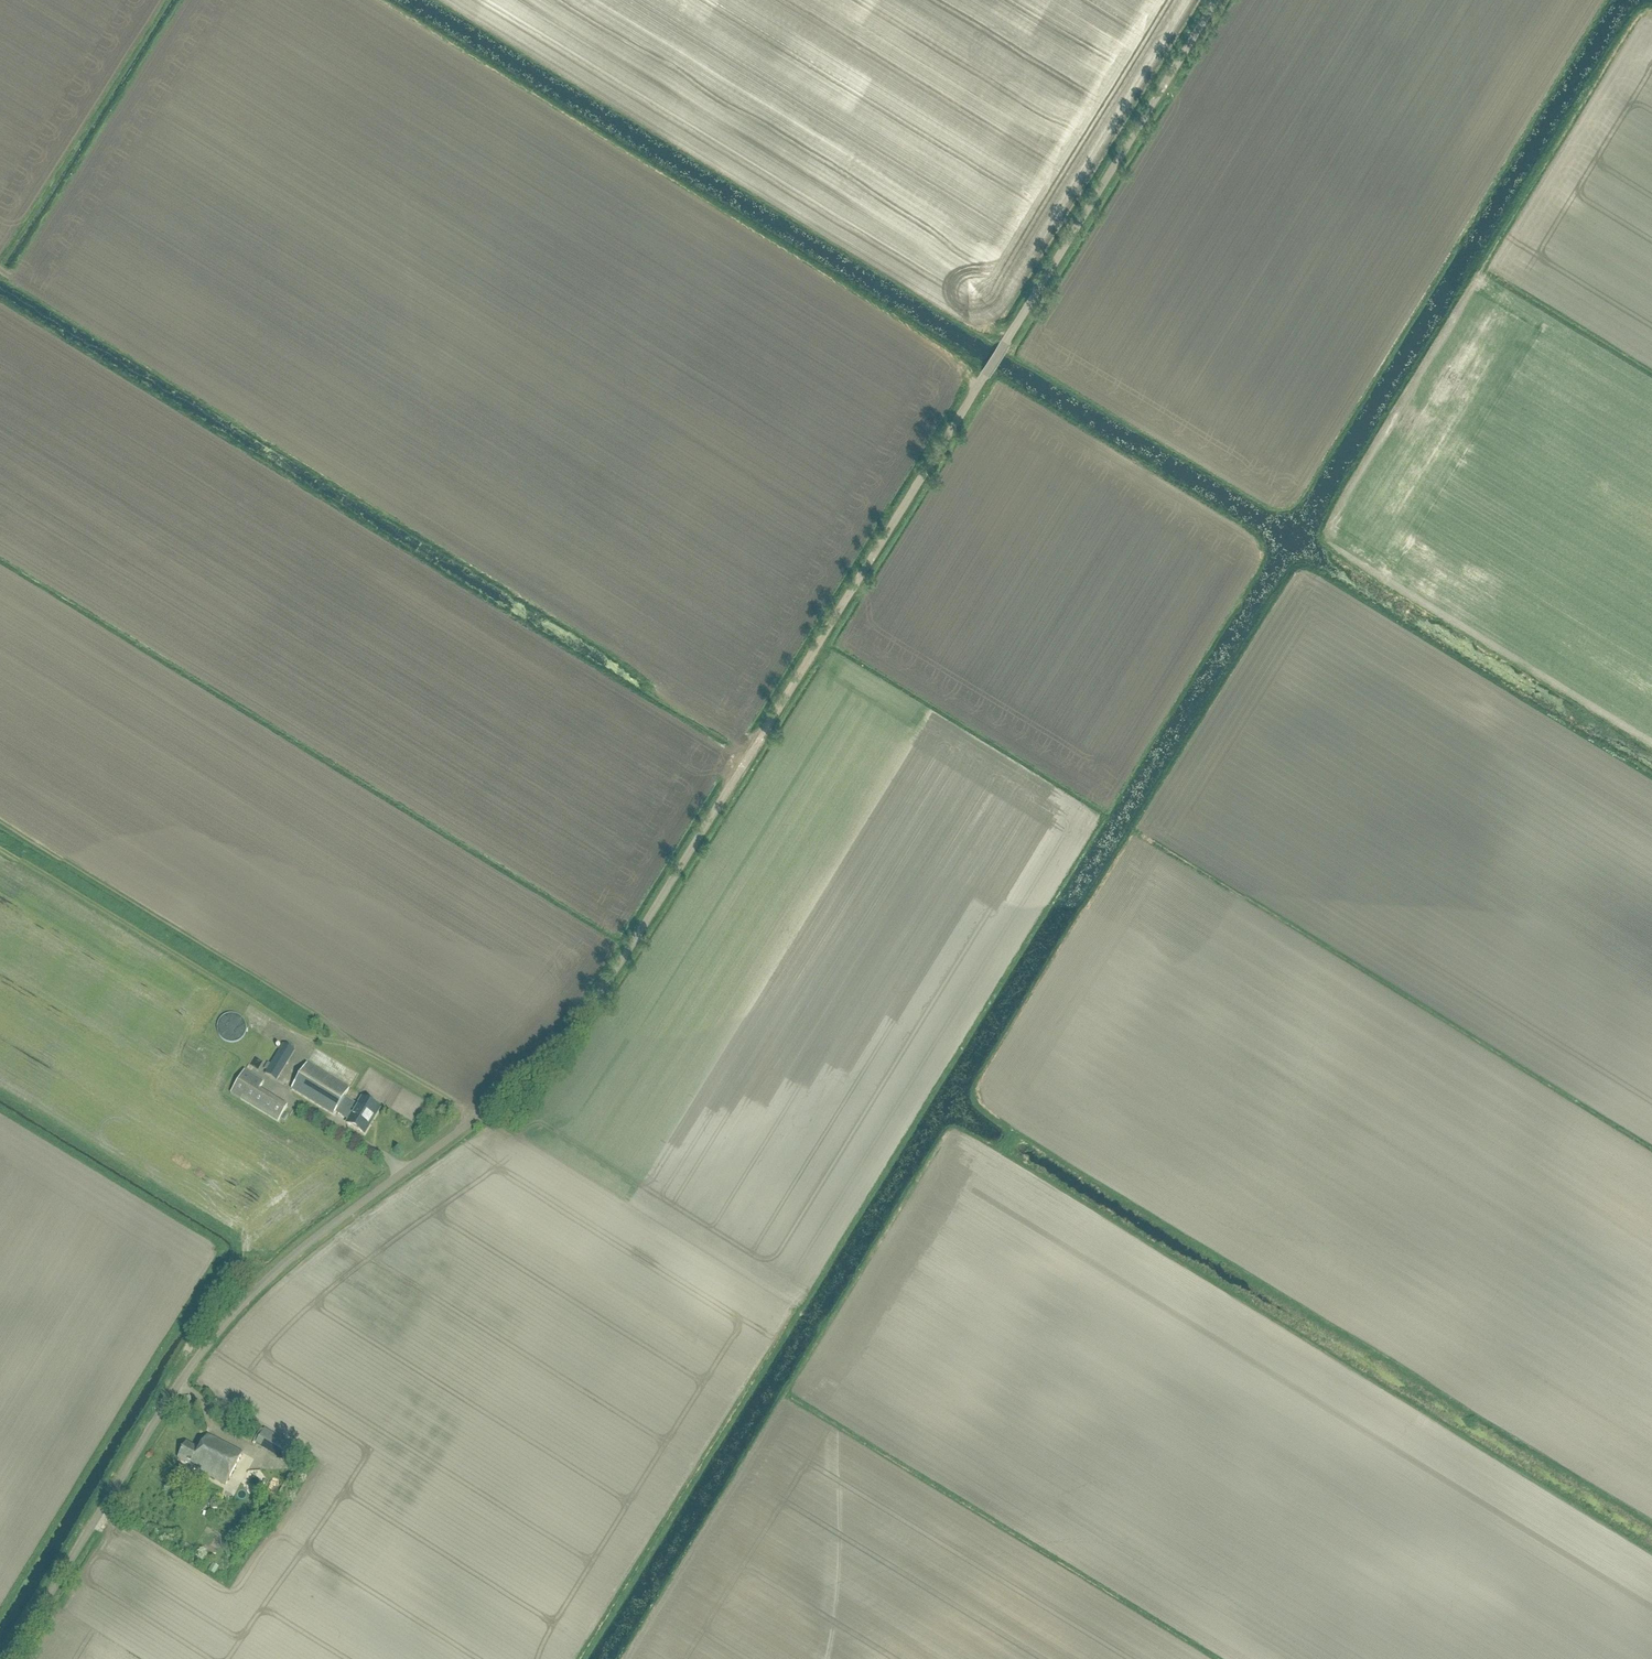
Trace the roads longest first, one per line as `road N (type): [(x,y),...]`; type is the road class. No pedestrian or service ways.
road 1 (unclassified): [(11,1658),(176,1387),(242,1305),(334,1223),(477,1120),(594,998),(1214,0)]
road 2 (track): [(0,818),(310,1010),(343,1048)]
road 3 (track): [(1651,740),(1332,545),(1329,523)]

